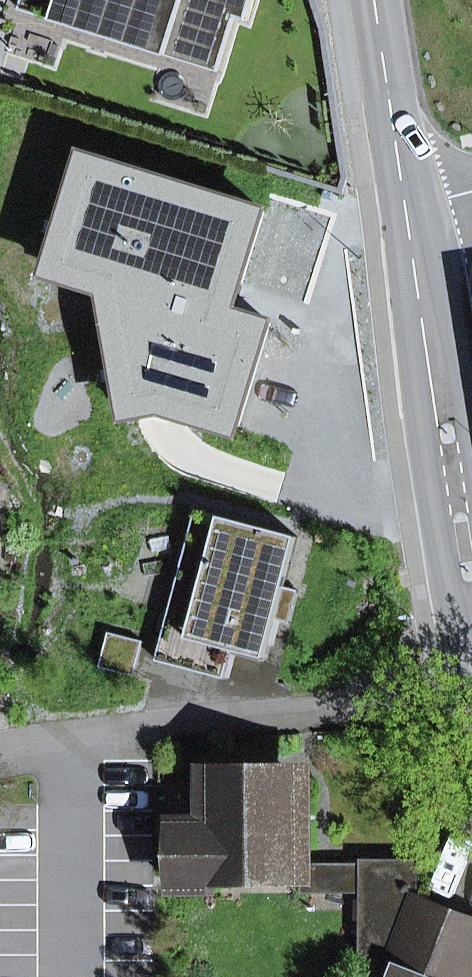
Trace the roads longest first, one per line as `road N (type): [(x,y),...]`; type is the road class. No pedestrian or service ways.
road 1 (secondary): [(406,202),(471,612)]
road 2 (secondary): [(375,0),(406,202)]

